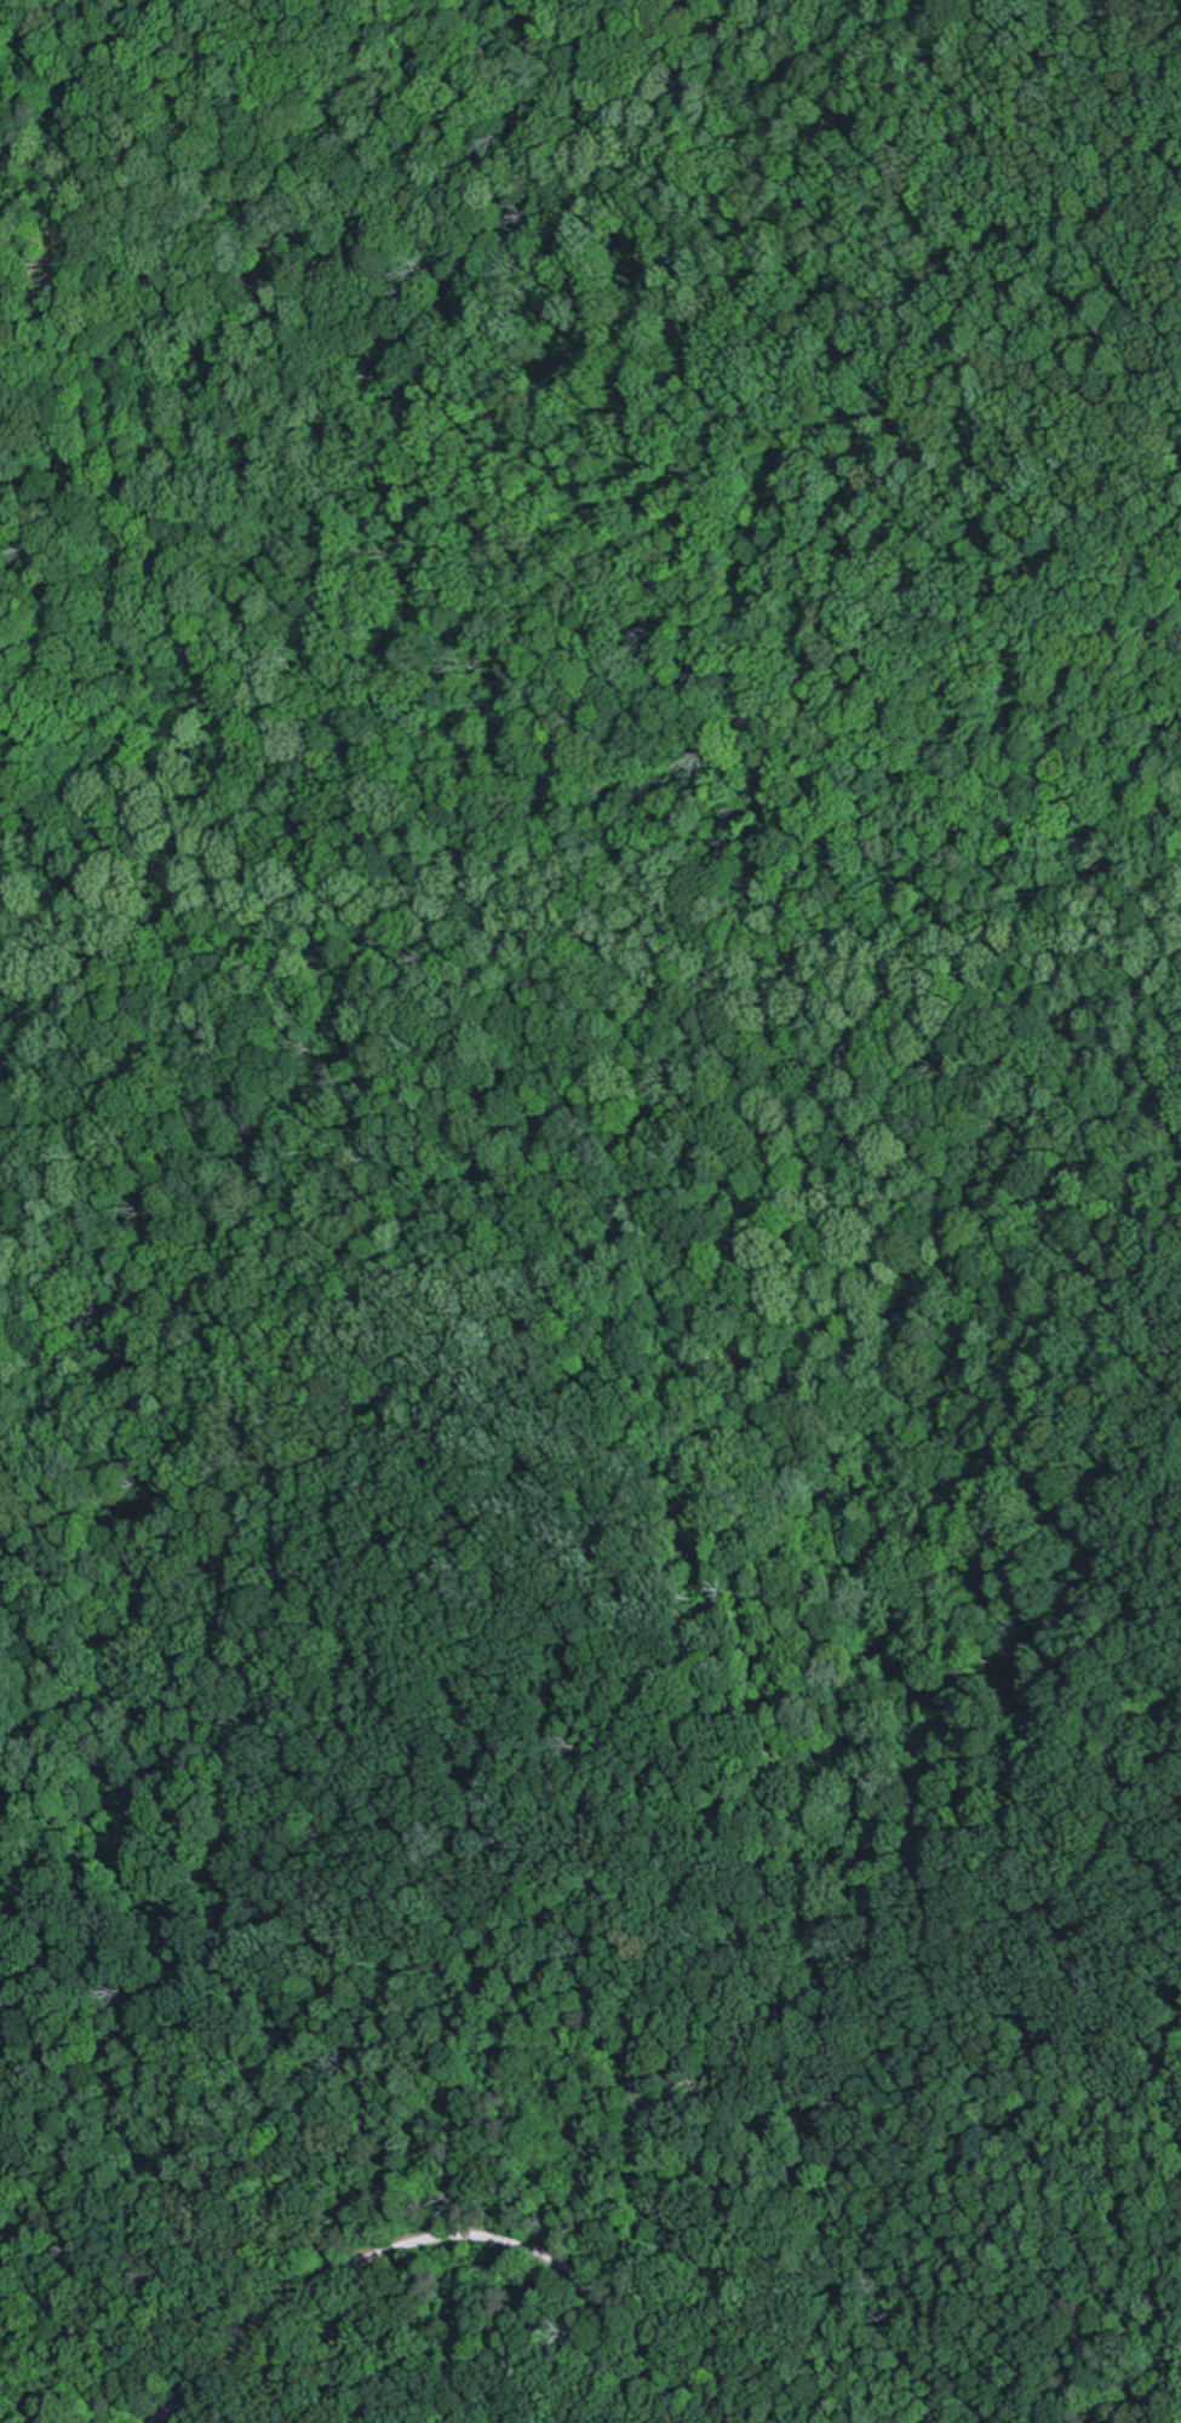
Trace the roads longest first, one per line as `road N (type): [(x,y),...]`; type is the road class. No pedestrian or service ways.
road 1 (residential): [(150,2422),(310,2286),(373,2255),(452,2236),(550,2251),(749,2422)]

